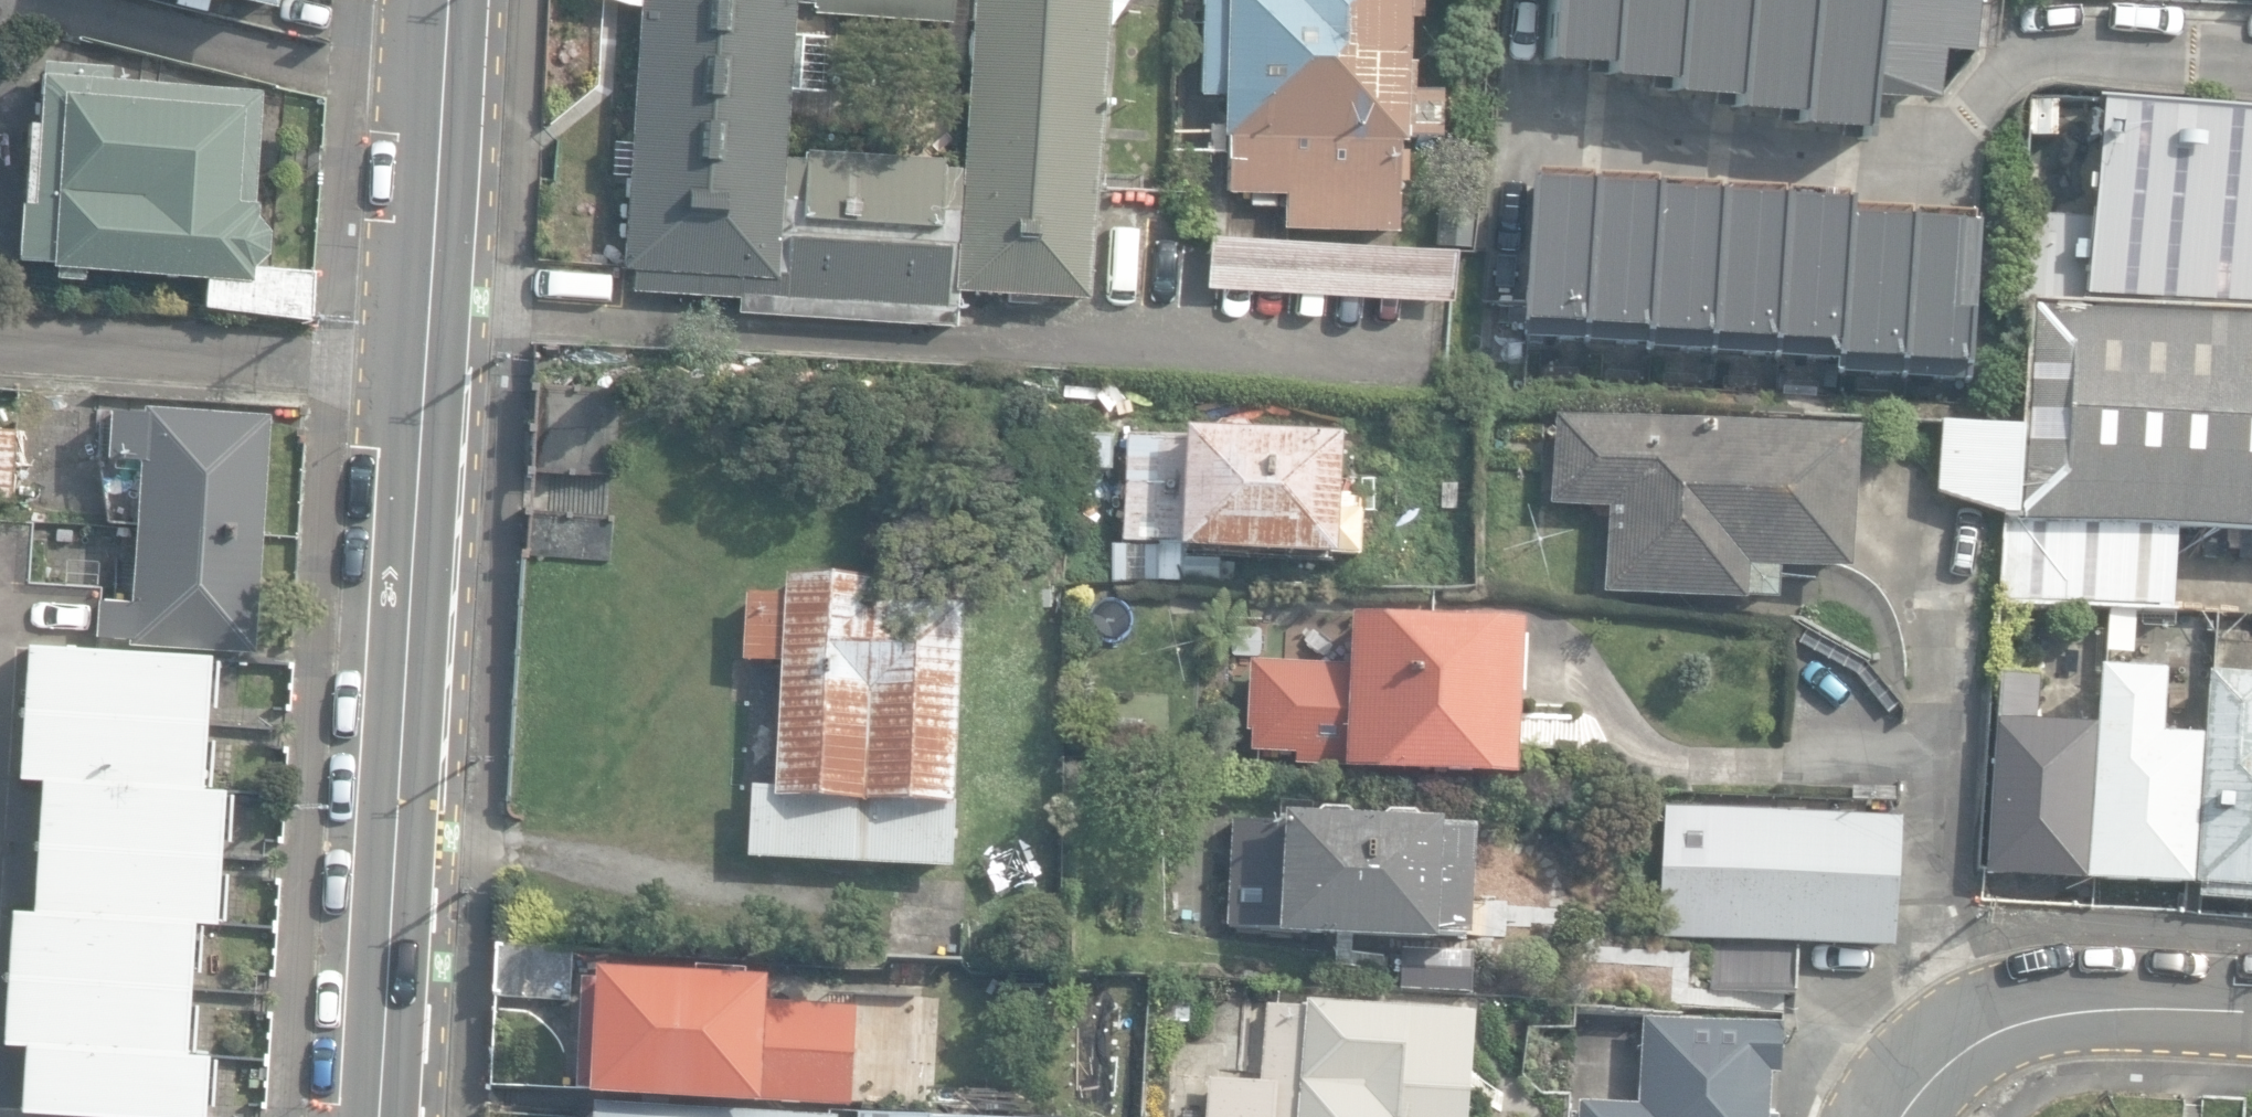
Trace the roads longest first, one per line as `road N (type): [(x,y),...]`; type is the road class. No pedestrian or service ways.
road 1 (secondary): [(452,0),(436,160),(387,1116)]
road 2 (residential): [(1894,1116),(1908,1089),(1983,1032),(2033,1020),(2251,1016)]

